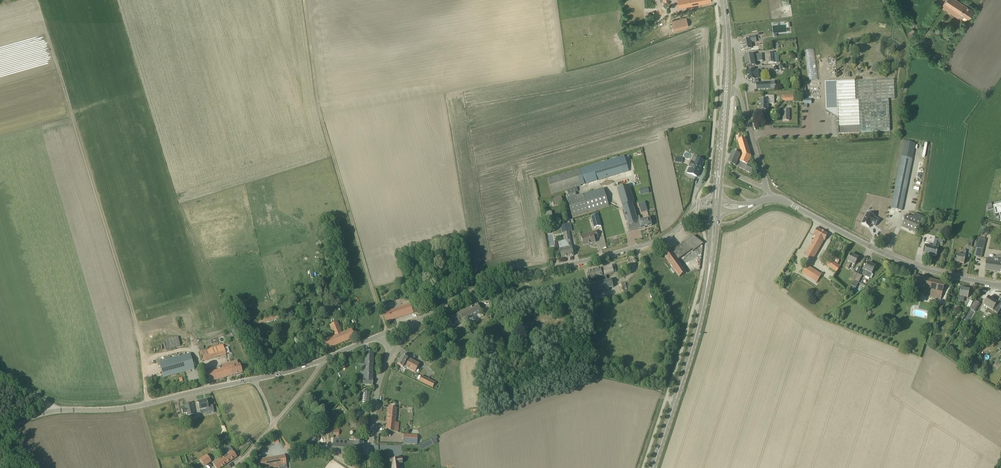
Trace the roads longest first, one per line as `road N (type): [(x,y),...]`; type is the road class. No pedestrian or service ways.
road 1 (track): [(303,0),(318,107),(387,333)]
road 2 (tertiary): [(417,319),(486,284),(661,239),(692,211)]
road 3 (tertiary): [(0,427),(54,407),(129,407),(254,379)]
road 4 (tertiary): [(797,208),(911,263),(1000,285)]
road 5 (primary): [(655,467),(707,282)]

